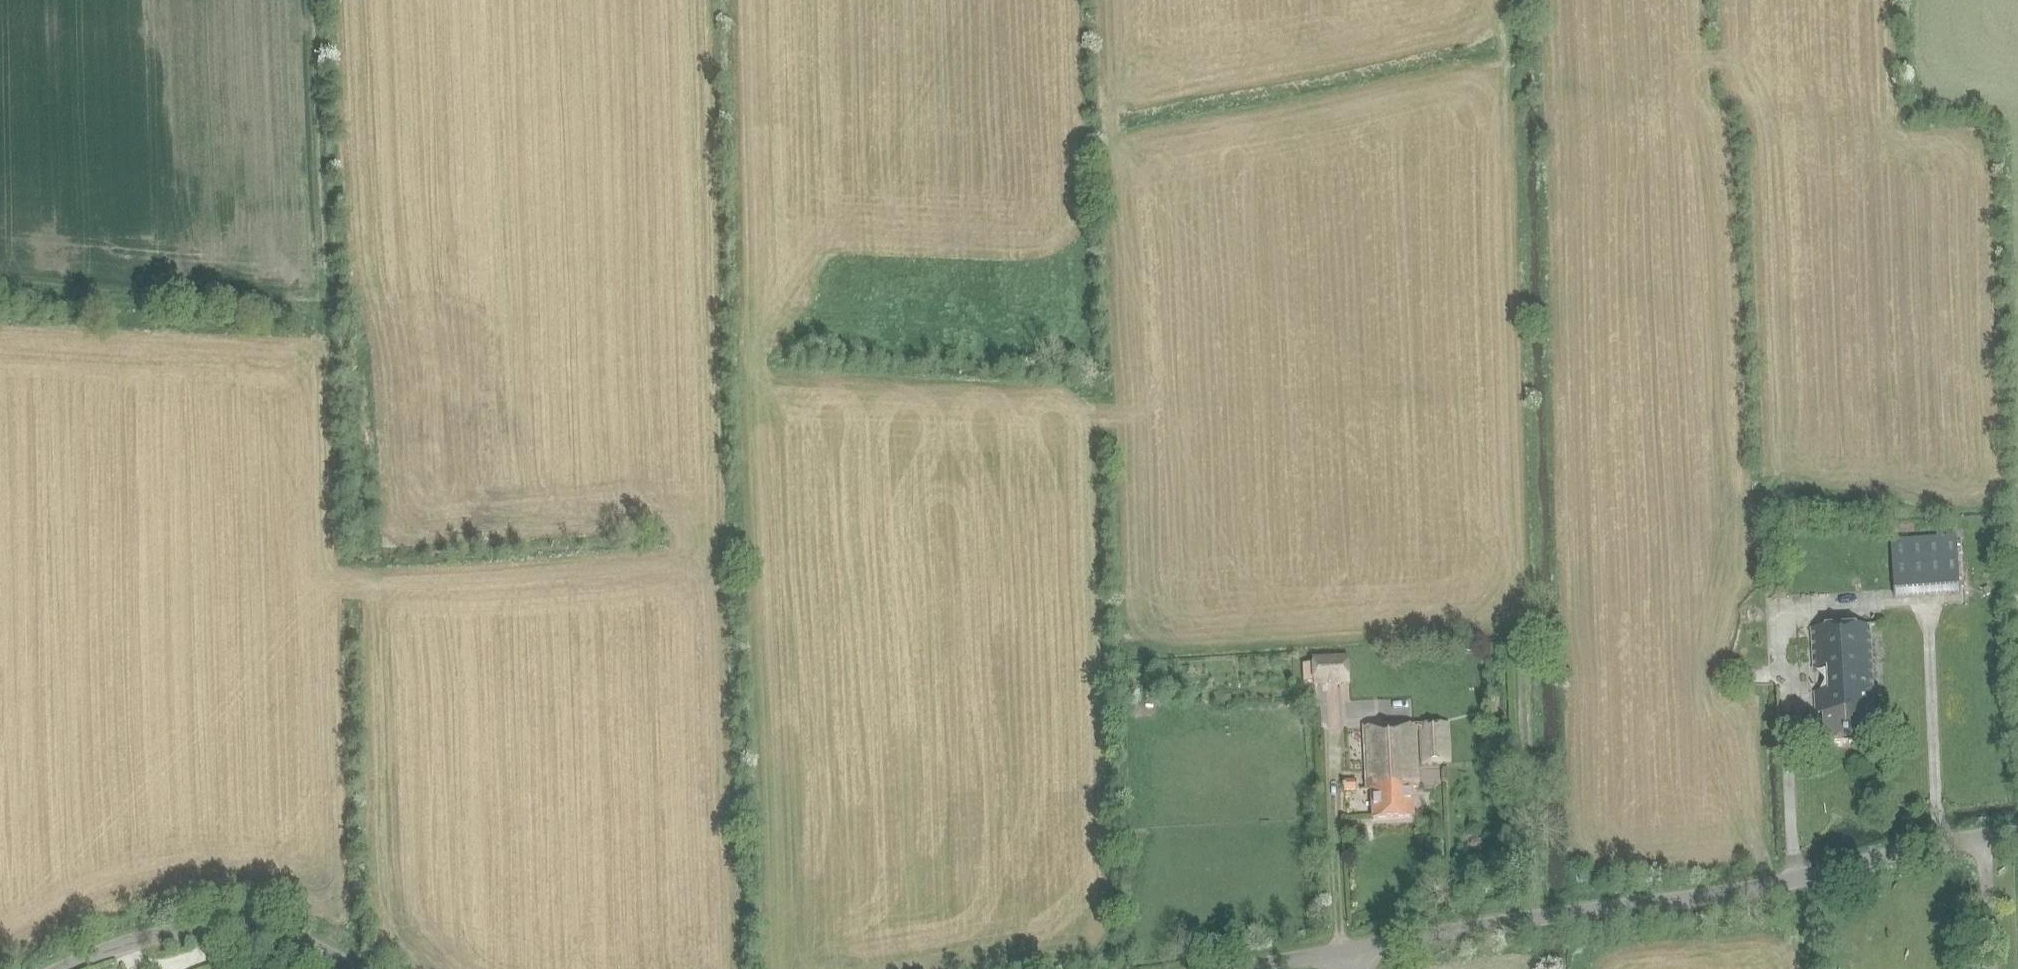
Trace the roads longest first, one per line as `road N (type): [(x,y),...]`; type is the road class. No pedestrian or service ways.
road 1 (unclassified): [(1236,968),(1744,891),(2017,832)]
road 2 (unclassified): [(61,968),(123,944),(201,927),(279,936),(352,968)]

